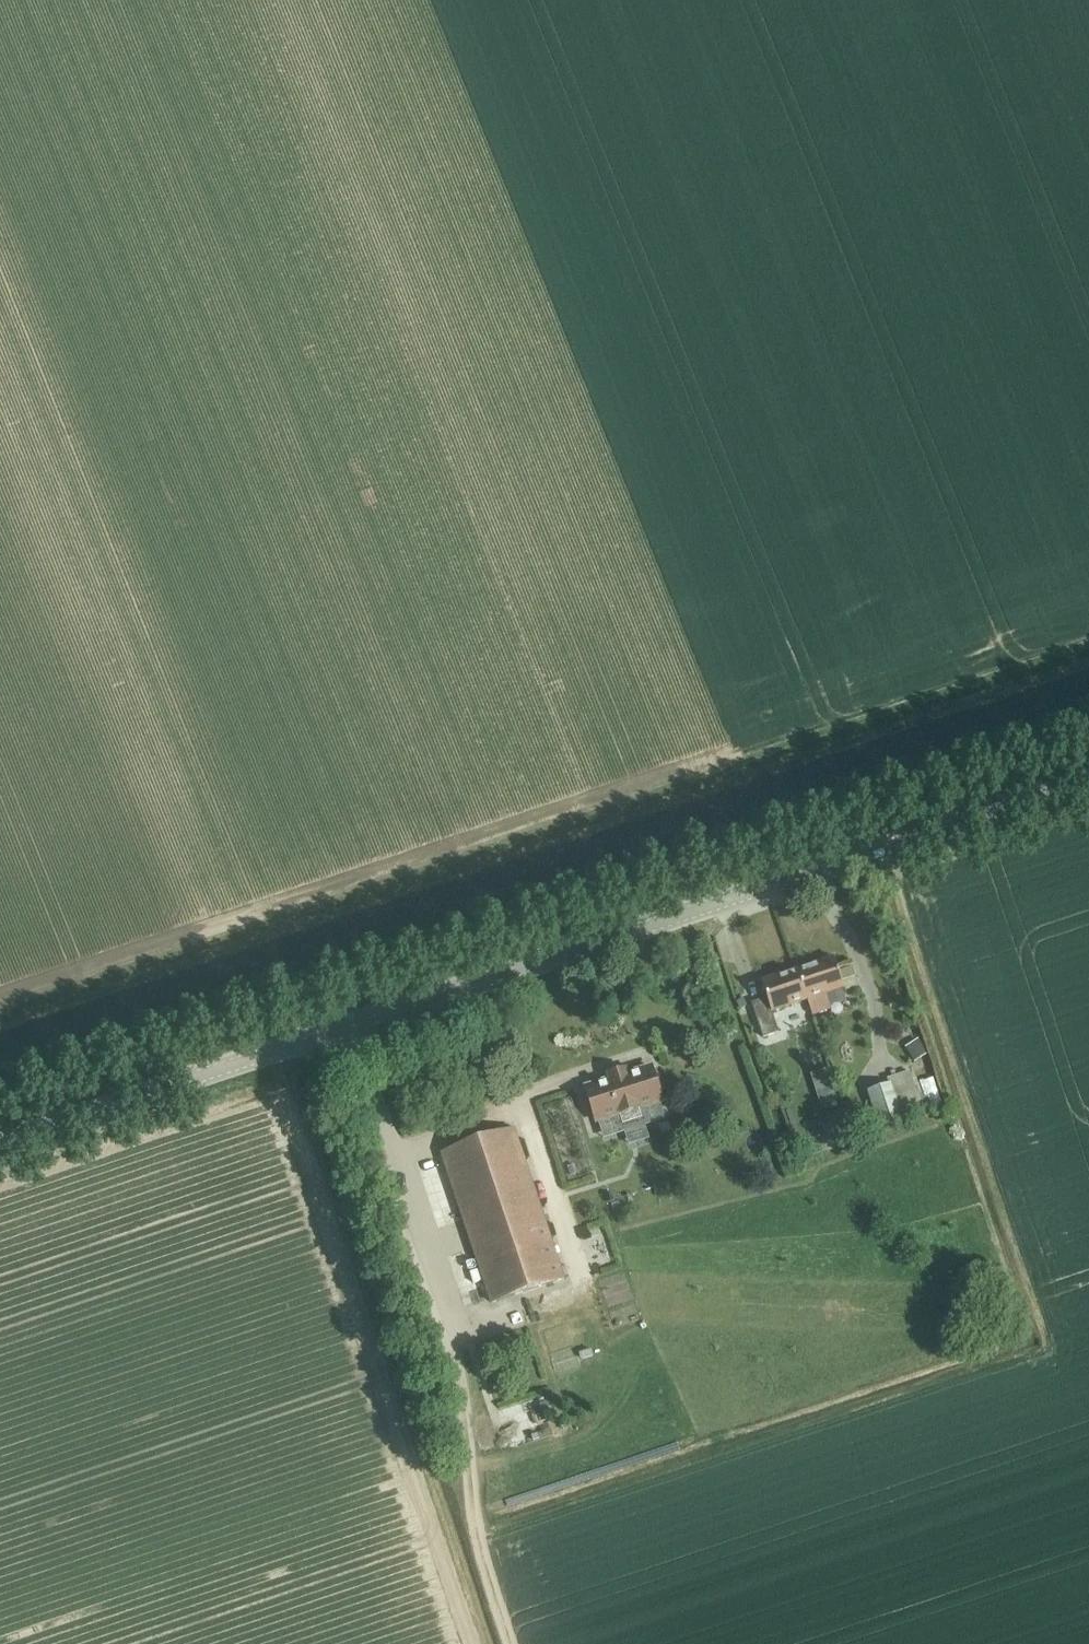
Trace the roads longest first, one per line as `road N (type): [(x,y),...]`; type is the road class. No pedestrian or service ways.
road 1 (unclassified): [(0,1140),(1088,775)]

